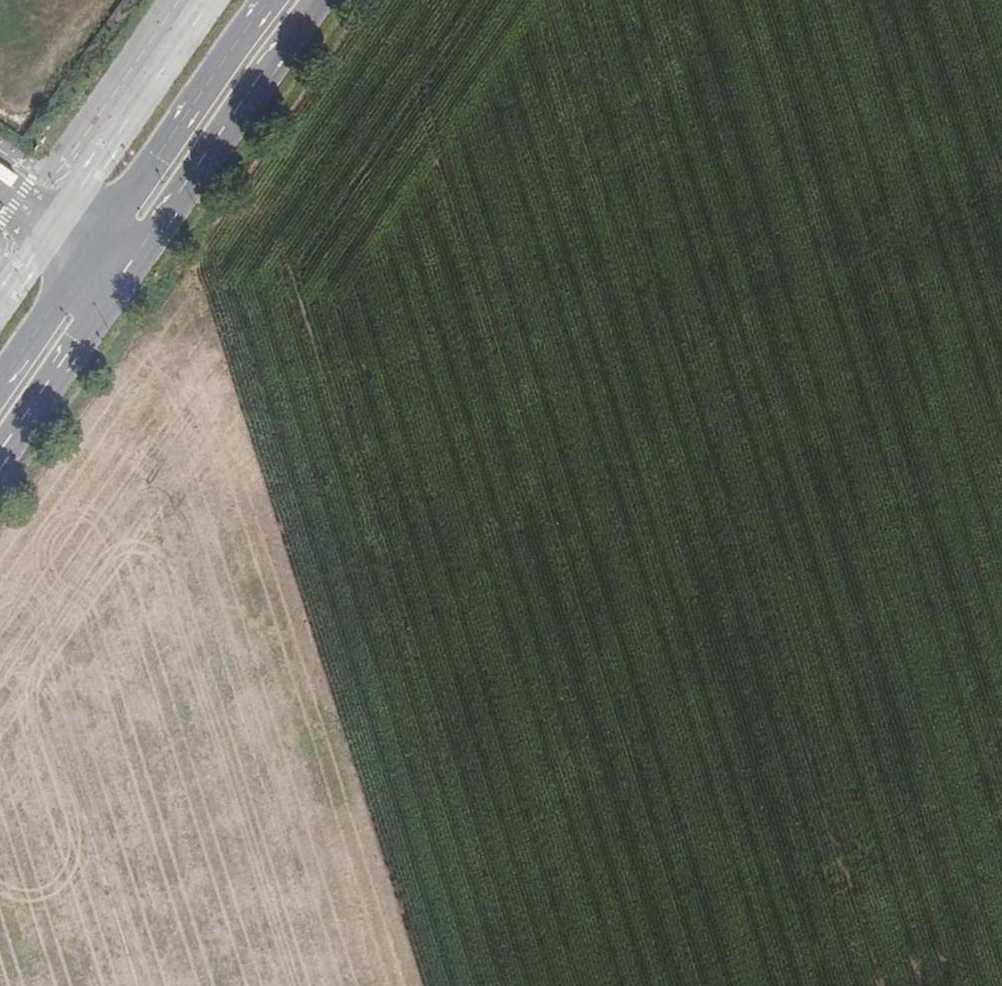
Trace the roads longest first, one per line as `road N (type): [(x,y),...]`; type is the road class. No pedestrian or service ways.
road 1 (primary): [(0,469),(319,0)]
road 2 (primary): [(272,0),(0,386)]

